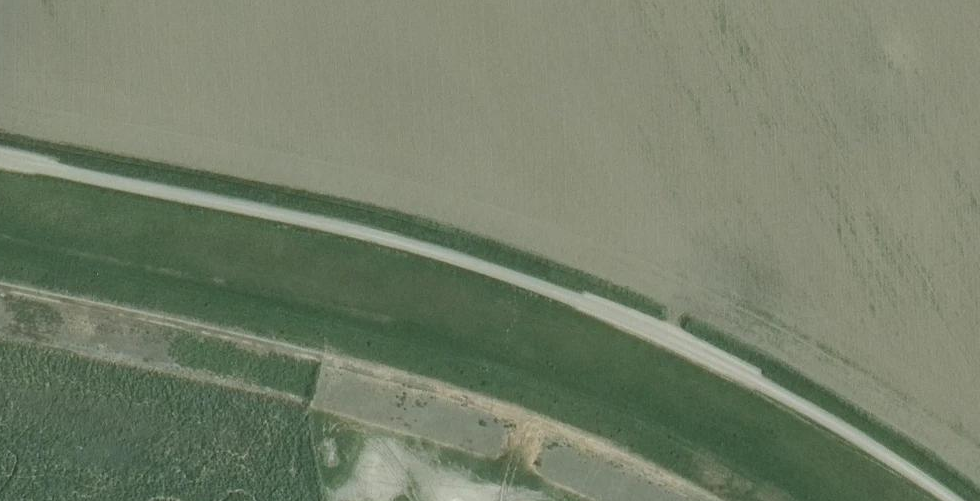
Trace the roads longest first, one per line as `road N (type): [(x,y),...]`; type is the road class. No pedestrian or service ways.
road 1 (unclassified): [(0,158),(517,281),(716,363),(813,414),(939,500)]
road 2 (track): [(672,500),(523,441),(0,307)]

